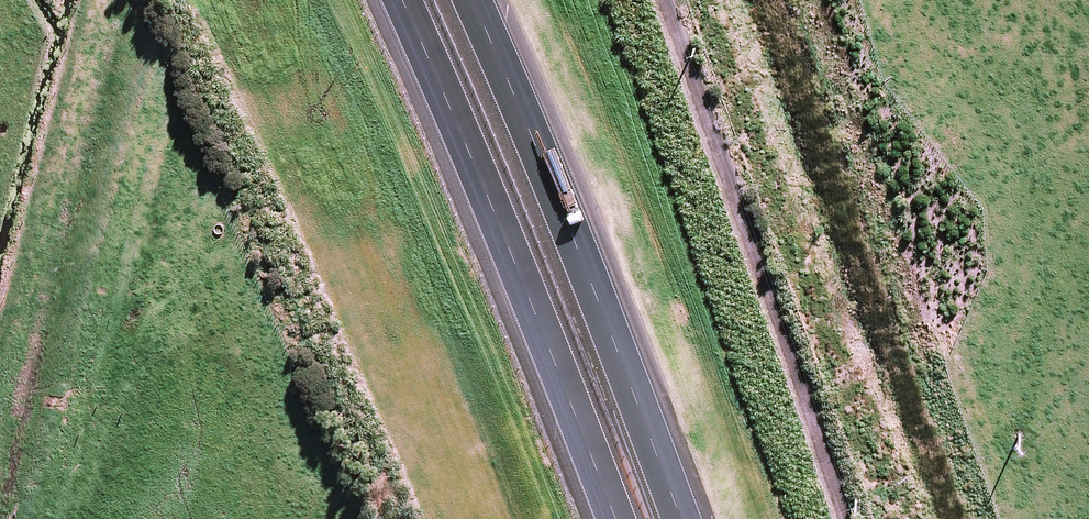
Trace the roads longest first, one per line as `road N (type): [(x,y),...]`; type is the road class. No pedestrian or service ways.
road 1 (motorway): [(531,518),(425,343),(182,0)]
road 2 (motorway): [(620,518),(403,0)]
road 3 (motorway): [(470,0),(676,518)]
road 4 (motorway): [(531,0),(623,226),(712,518)]

